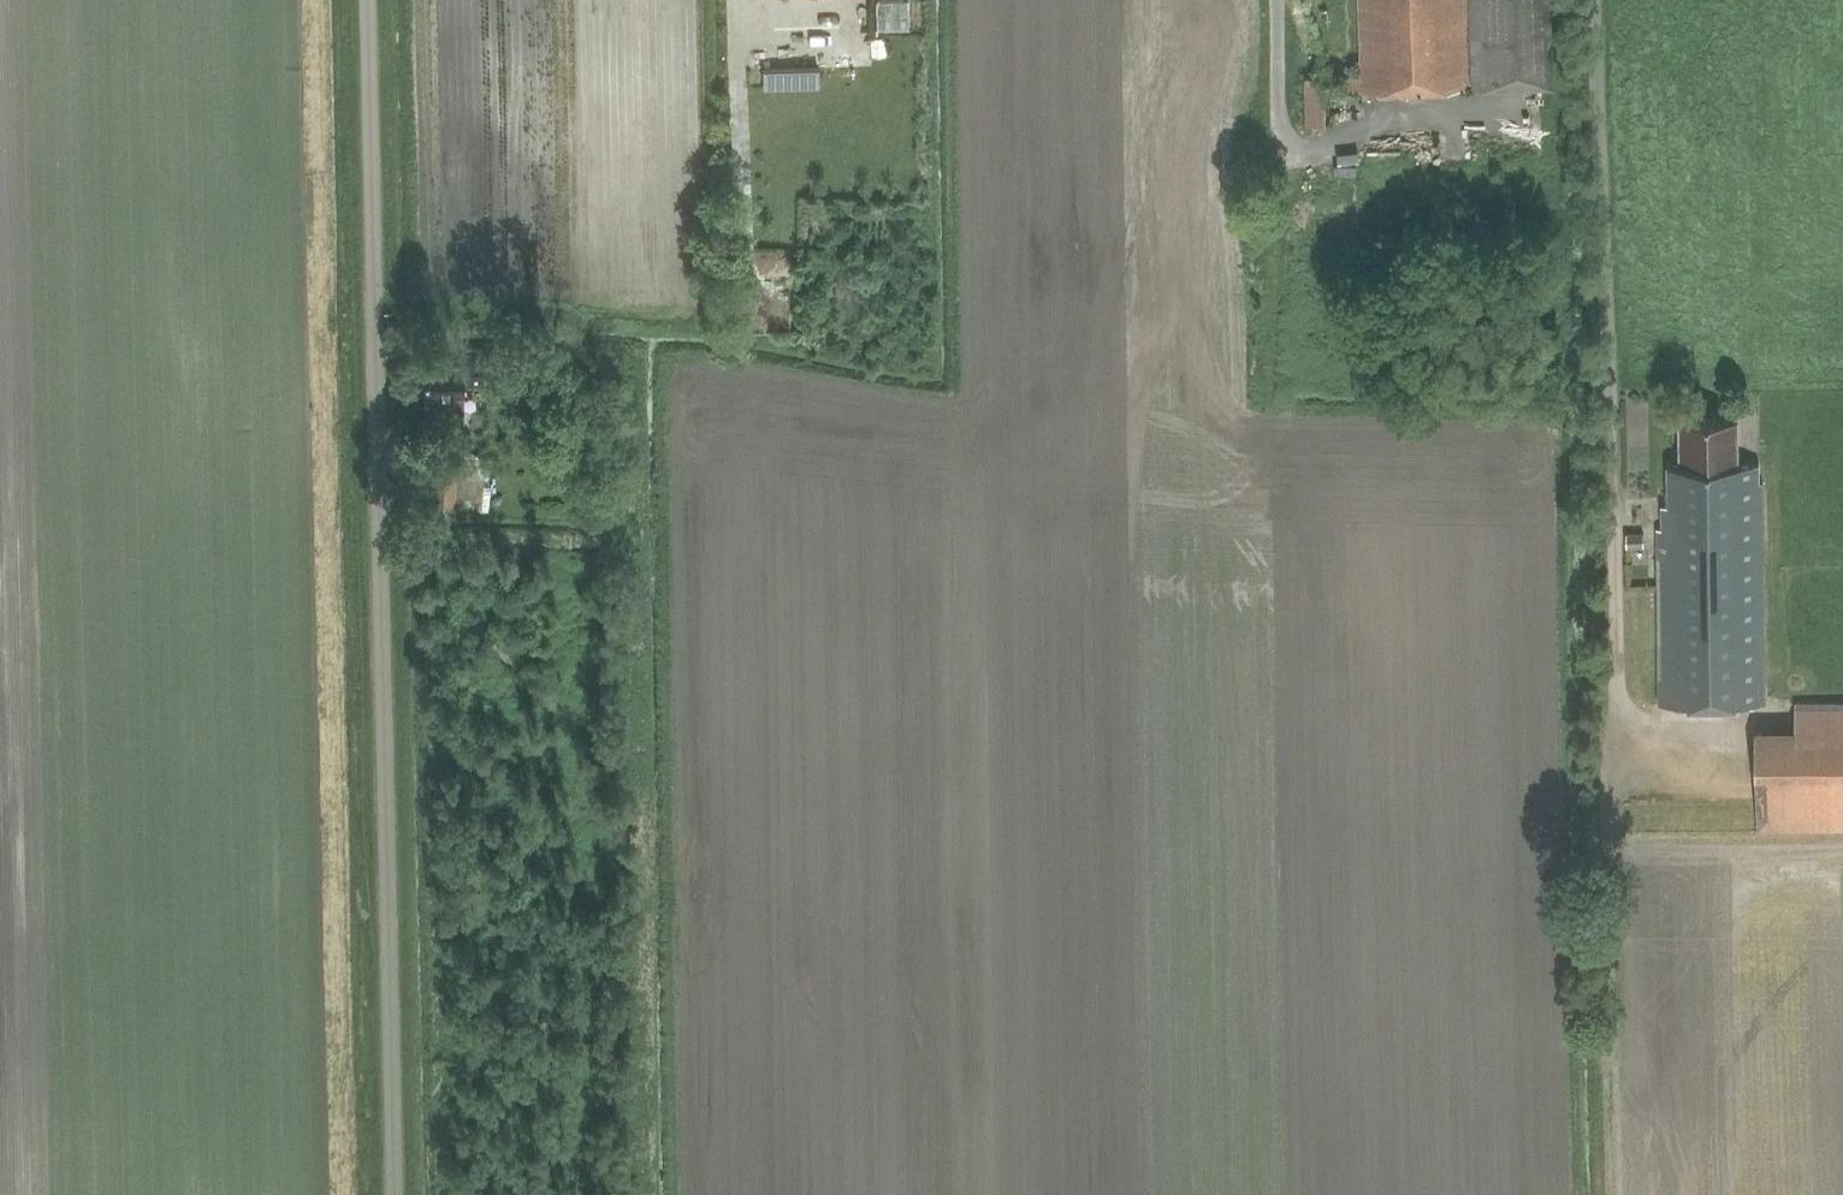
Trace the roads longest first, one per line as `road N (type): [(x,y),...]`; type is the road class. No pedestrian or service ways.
road 1 (unclassified): [(393,1194),(367,0)]

